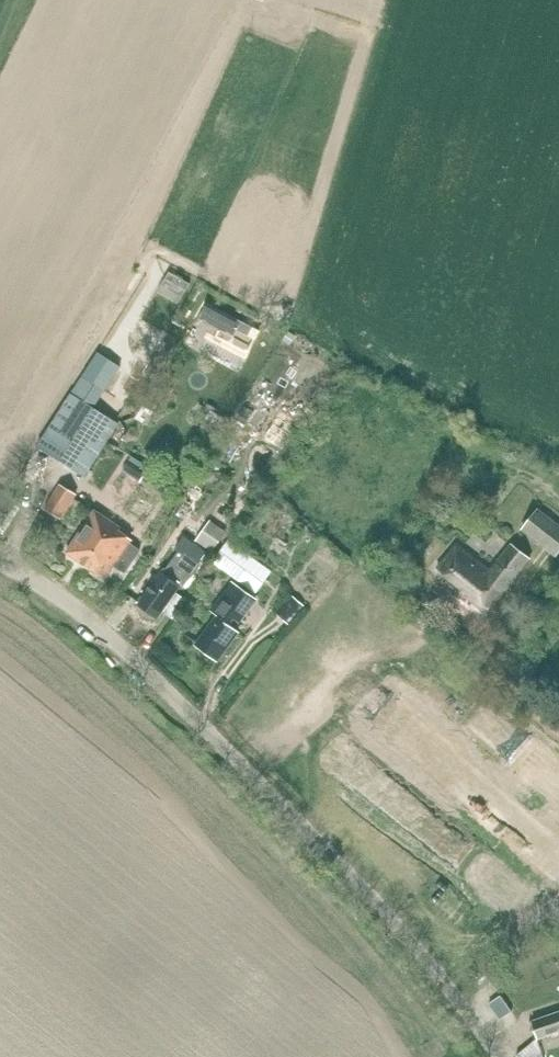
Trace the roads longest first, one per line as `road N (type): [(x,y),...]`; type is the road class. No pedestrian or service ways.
road 1 (unclassified): [(501,1056),(389,915),(161,685),(65,601),(0,564)]

